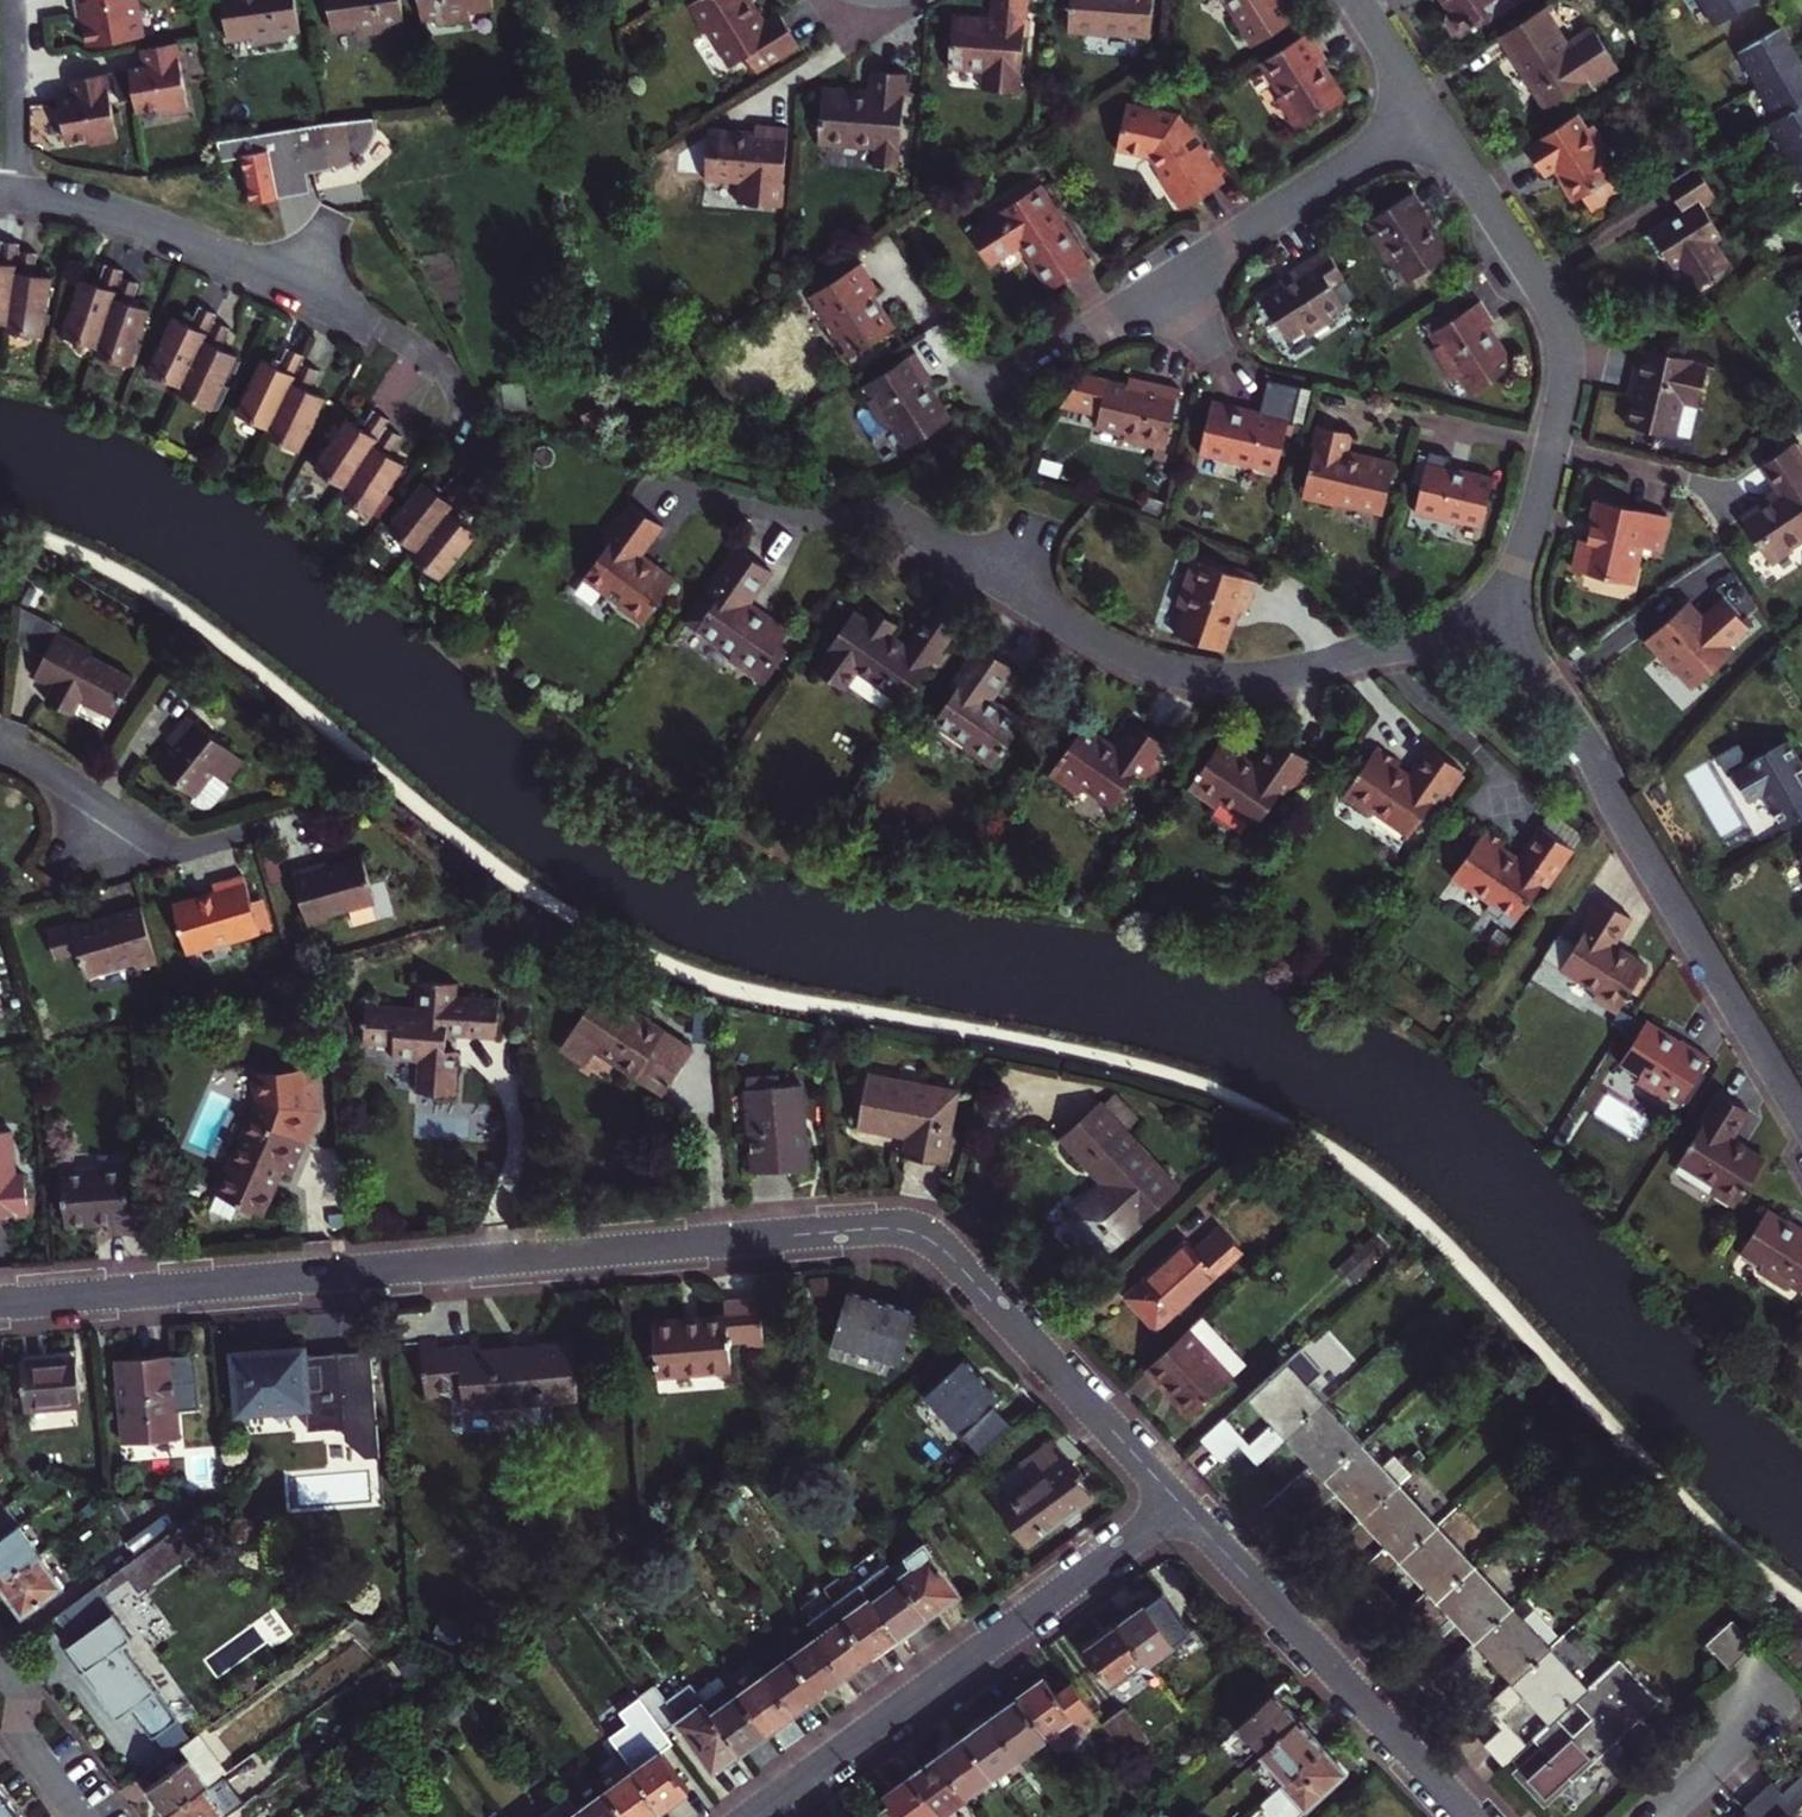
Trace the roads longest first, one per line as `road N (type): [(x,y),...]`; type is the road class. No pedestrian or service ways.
road 1 (residential): [(0,1303),(899,1230),(942,1250),(1178,1505)]
road 2 (residential): [(1495,597),(1453,623),(1308,670),(1207,677),(1112,651),(904,518)]
road 3 (residential): [(1495,597),(1801,1112)]
road 4 (residential): [(1431,113),(1554,308),(1566,343),(1565,387),(1525,551),(1495,597)]
road 5 (residential): [(751,1816),(1178,1505)]
road 6 (residential): [(1178,1505),(1469,1816)]
road 7 (residential): [(1103,321),(1431,113)]
road 8 (residential): [(0,192),(120,213),(290,283)]
road 9 (residential): [(0,1661),(14,1682),(28,1744),(79,1816)]
road 10 (residential): [(1655,1816),(1782,1698)]
road 11 (residential): [(0,748),(126,825)]
road 12 (residential): [(1359,0),(1431,113)]

